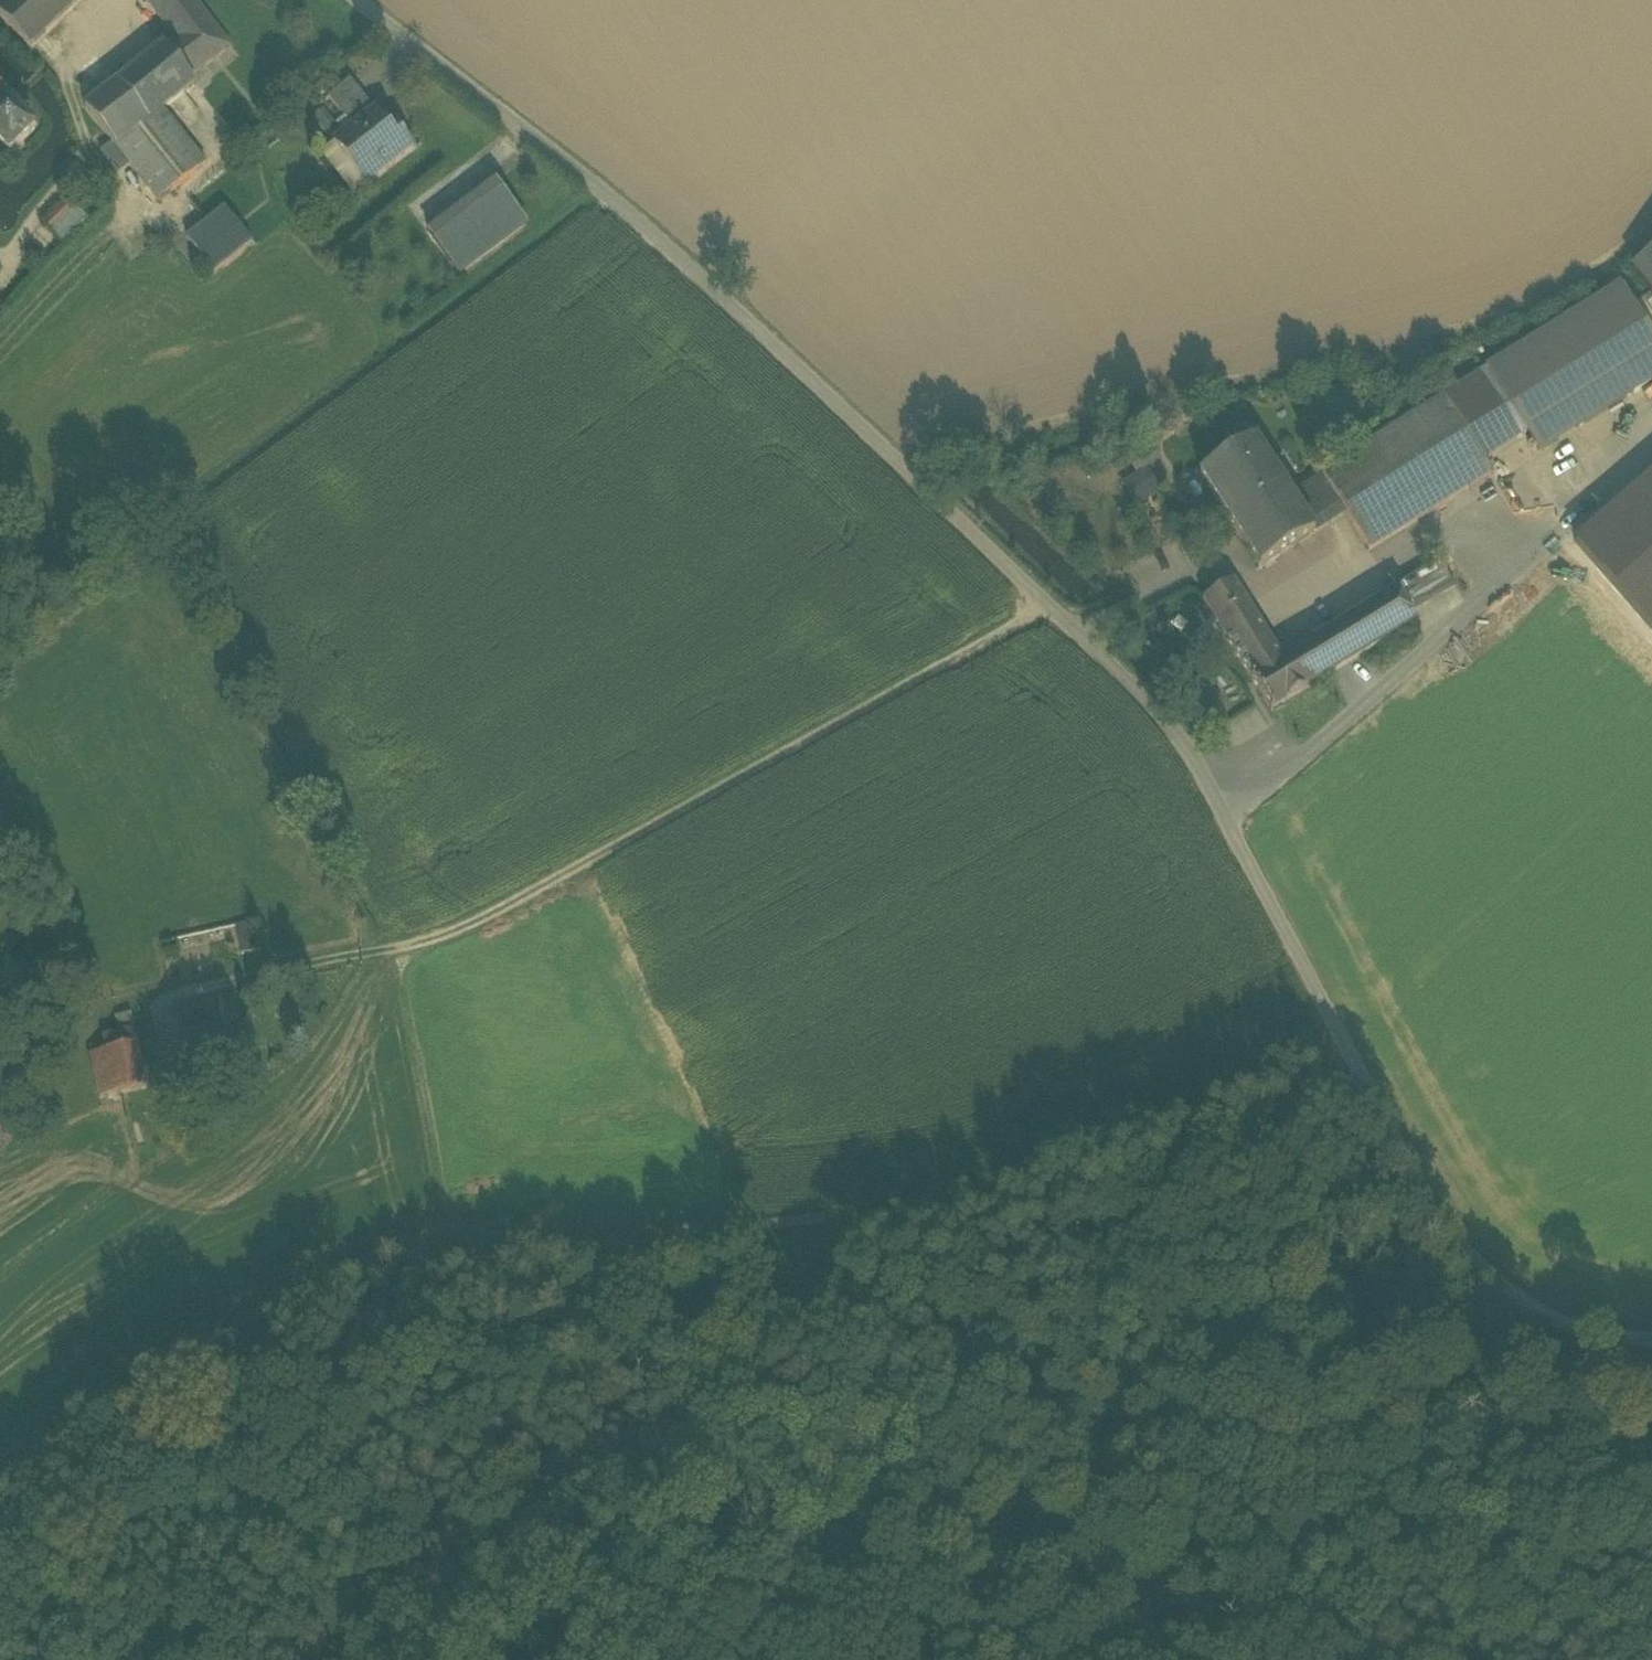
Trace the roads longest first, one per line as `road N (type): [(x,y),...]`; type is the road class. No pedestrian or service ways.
road 1 (residential): [(1651,1337),(1586,1335),(1486,1280),(1434,1214),(1175,731),(715,290),(362,0)]
road 2 (track): [(1421,1190),(464,1659)]
road 3 (track): [(54,62),(89,147),(130,208),(0,340)]

